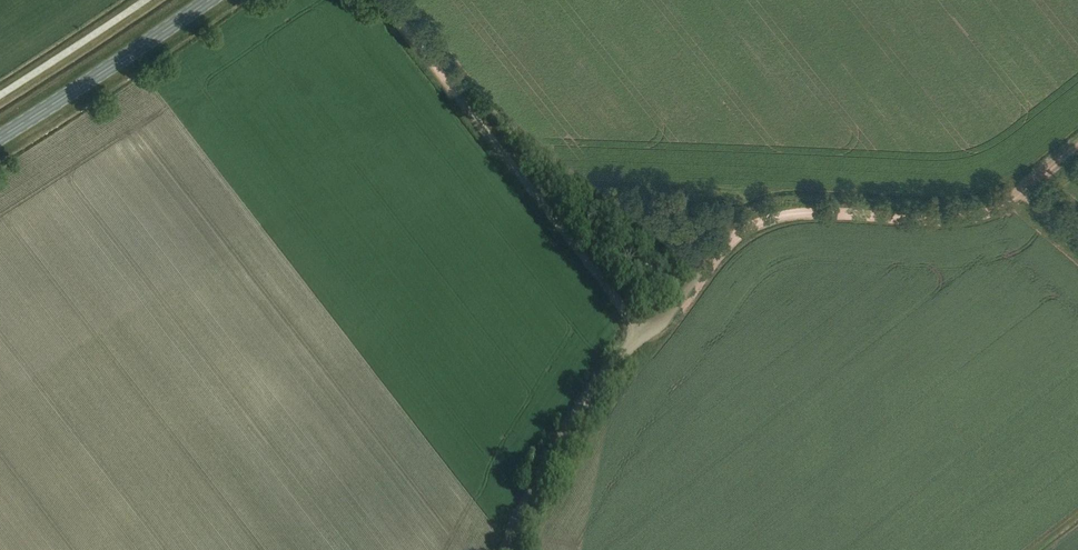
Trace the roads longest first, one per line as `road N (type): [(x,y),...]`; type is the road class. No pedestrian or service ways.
road 1 (track): [(642,331),(671,315),(751,224),(793,210),(980,212),(1077,144)]
road 2 (track): [(380,0),(642,331)]
road 3 (primary): [(0,137),(209,0)]
road 4 (track): [(508,533),(598,378),(642,331)]

